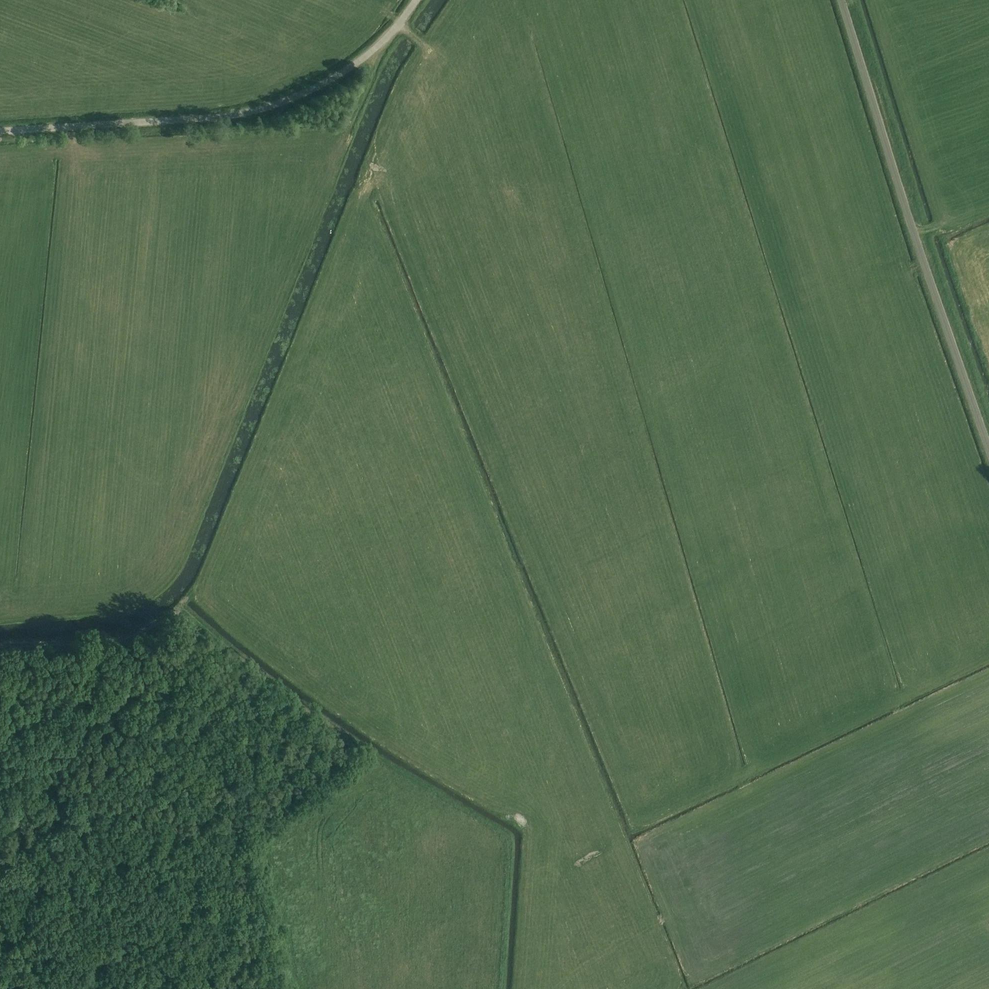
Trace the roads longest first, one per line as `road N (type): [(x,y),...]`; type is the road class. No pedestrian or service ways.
road 1 (unclassified): [(988,443),(839,0)]
road 2 (unclassified): [(0,129),(262,111),(363,61),(416,0)]

